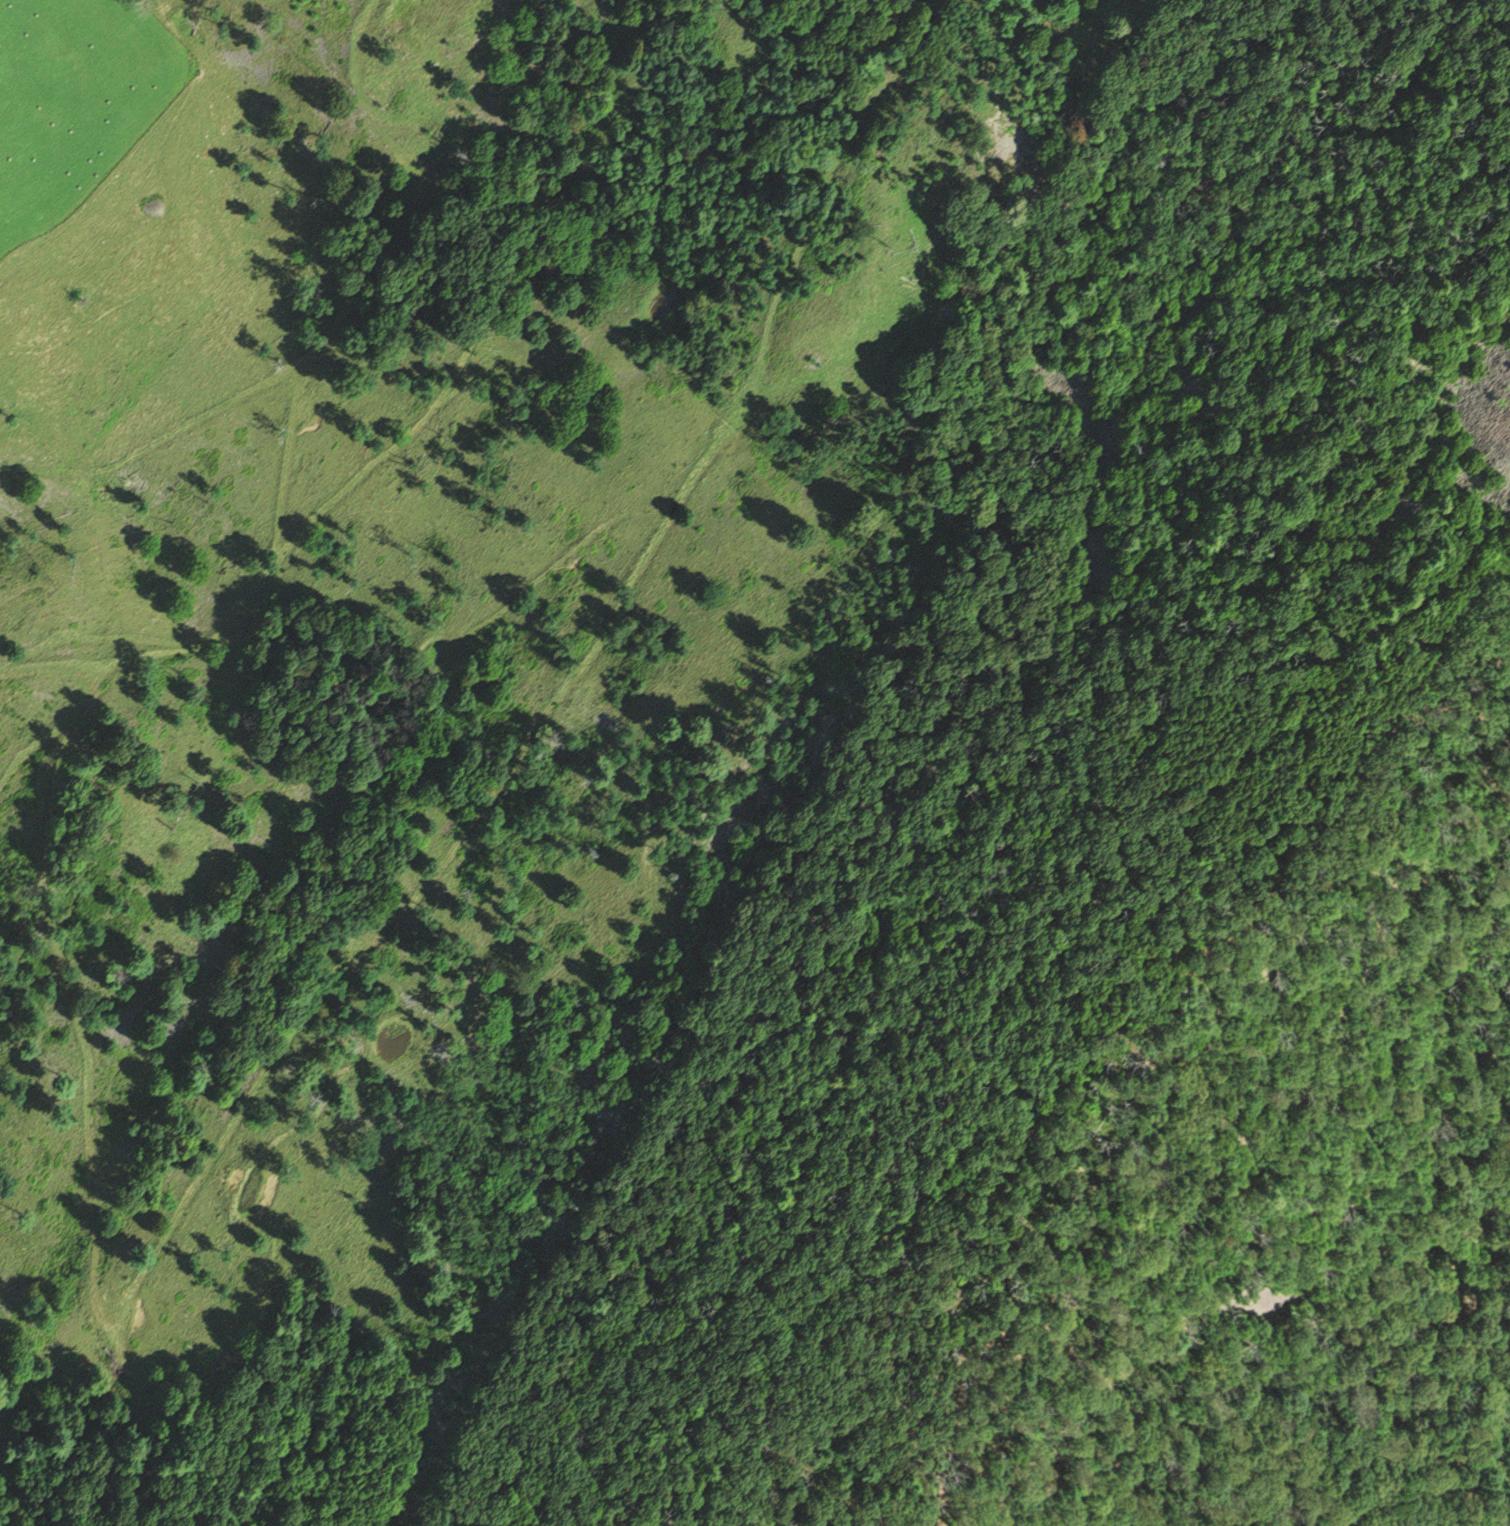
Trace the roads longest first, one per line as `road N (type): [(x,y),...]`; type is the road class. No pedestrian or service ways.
road 1 (track): [(1110,1087),(1075,1110),(1001,1396),(958,1488),(921,1525)]

